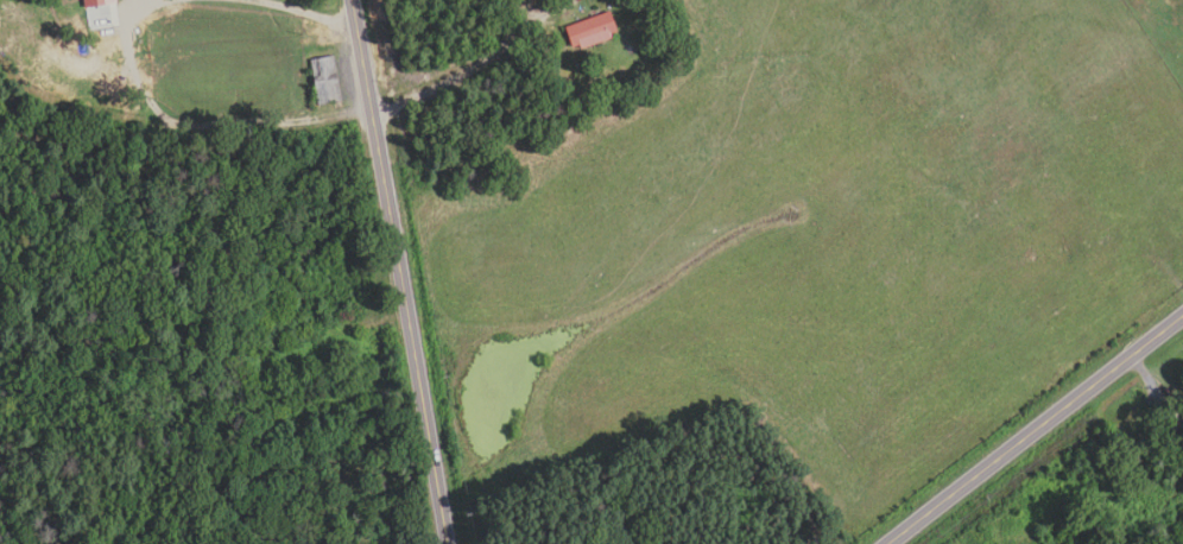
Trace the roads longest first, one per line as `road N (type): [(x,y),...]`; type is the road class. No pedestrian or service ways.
road 1 (tertiary): [(449,543),(353,0)]
road 2 (primary): [(889,543),(1182,316)]

